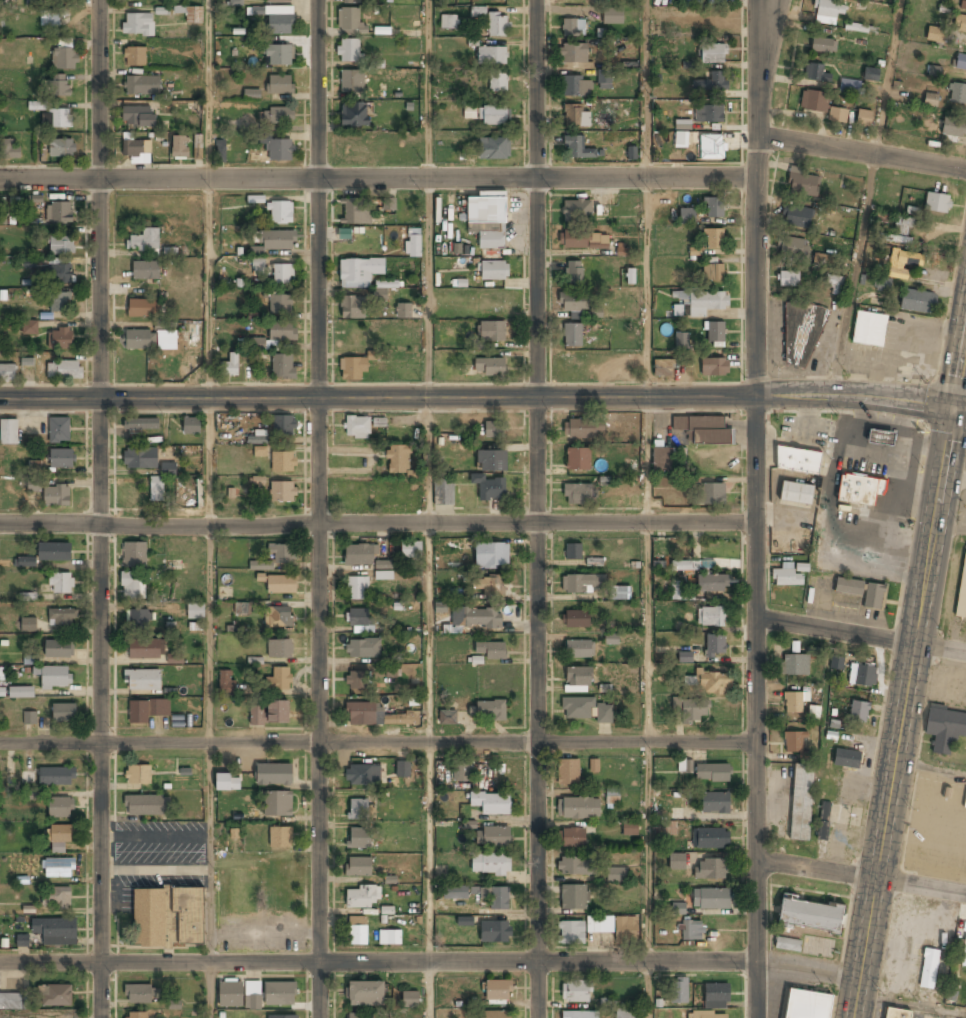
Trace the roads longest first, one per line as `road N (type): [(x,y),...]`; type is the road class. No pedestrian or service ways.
road 1 (residential): [(535,0),(540,1017)]
road 2 (residential): [(317,0),(321,1017)]
road 3 (residential): [(99,0),(102,1017)]
road 4 (tertiary): [(0,398),(836,394),(954,407)]
road 5 (residential): [(765,964),(0,964)]
road 6 (residential): [(756,177),(0,180)]
road 7 (residential): [(755,743),(0,744)]
road 8 (residential): [(753,522),(0,524)]
road 9 (residential): [(756,1017),(753,396)]
road 10 (secondary): [(954,407),(852,1017)]
road 11 (residential): [(753,396),(756,0)]
road 12 (residential): [(965,896),(754,861)]
road 13 (residential): [(965,652),(755,617)]
road 14 (residential): [(965,170),(756,137)]

